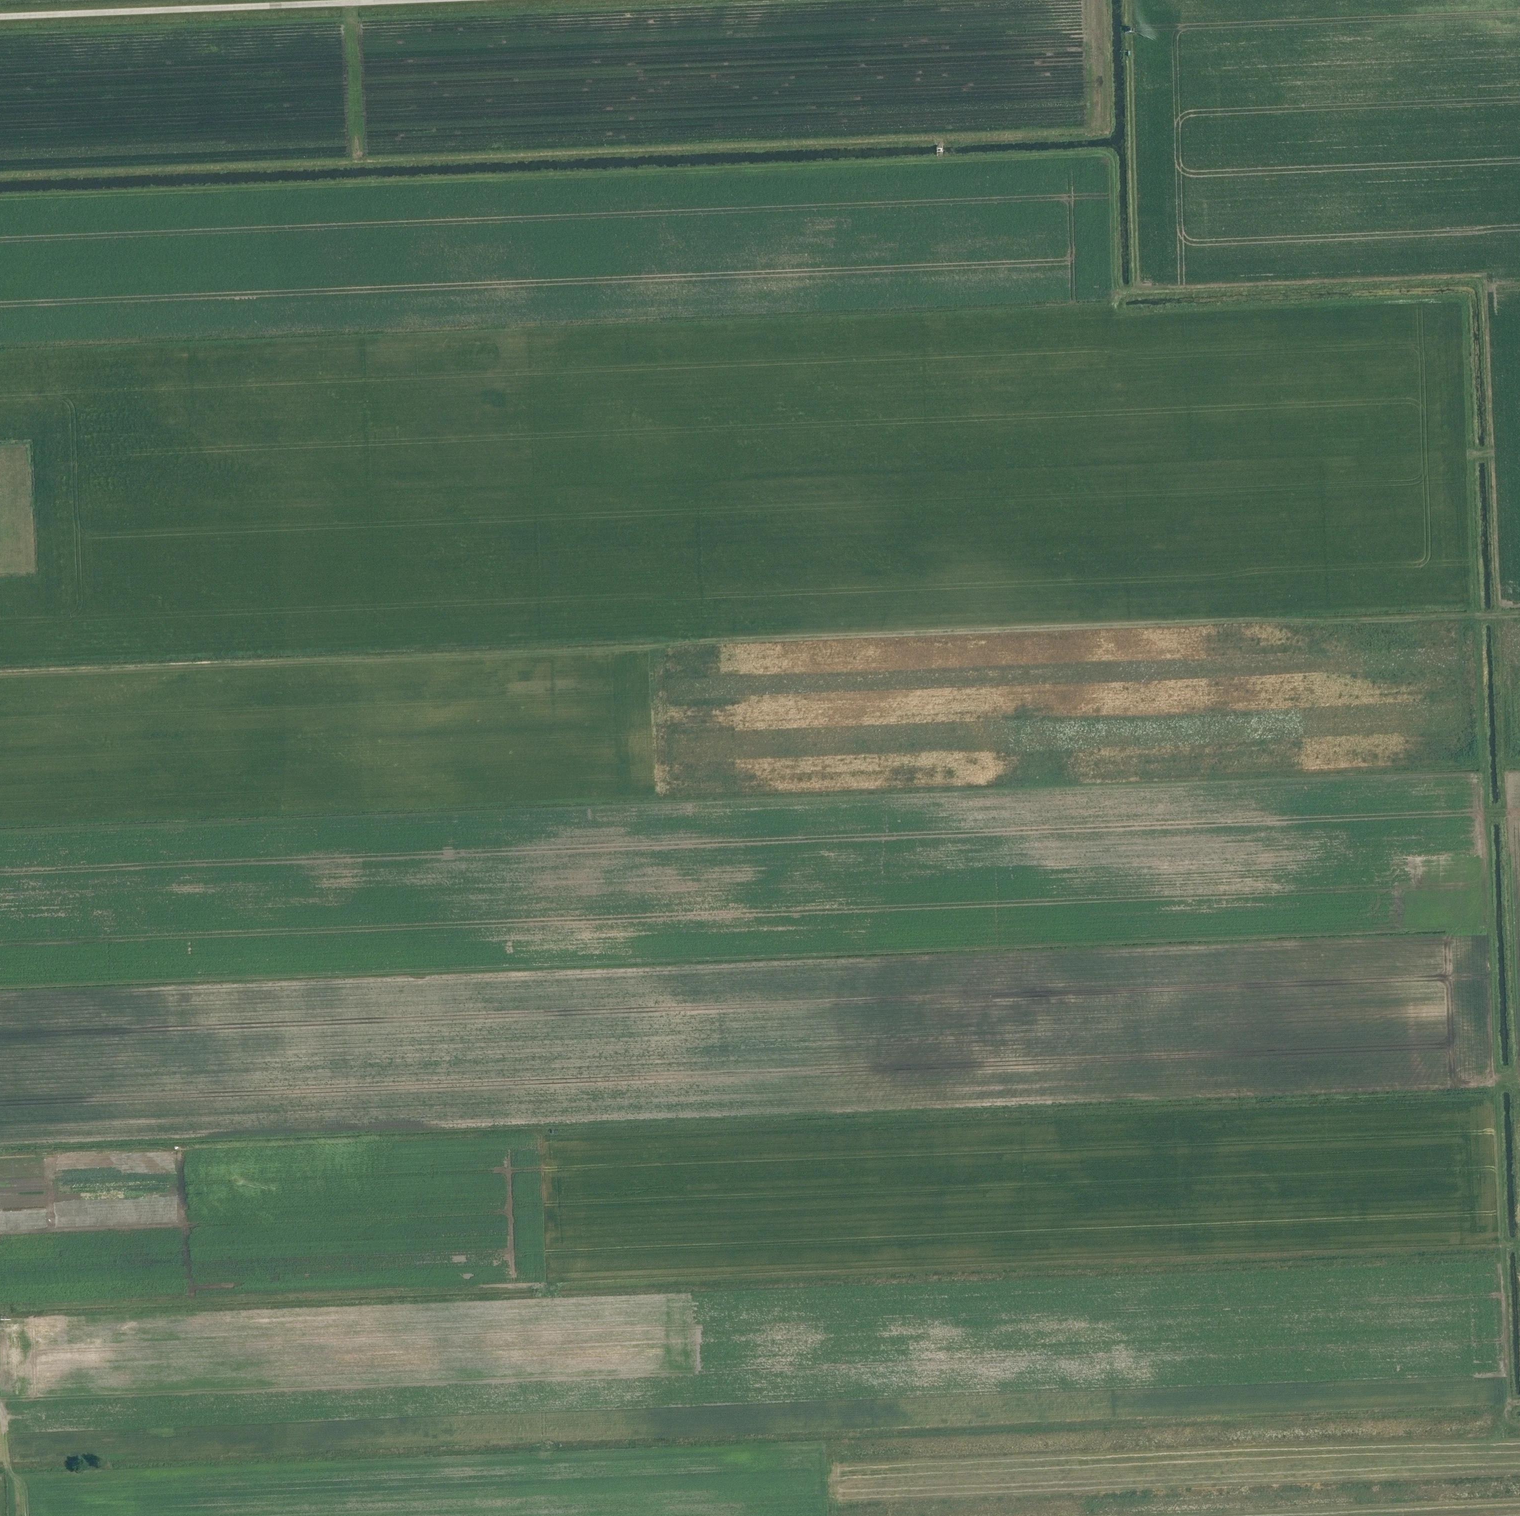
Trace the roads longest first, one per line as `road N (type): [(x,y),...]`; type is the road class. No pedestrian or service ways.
road 1 (track): [(0,22),(501,0)]

